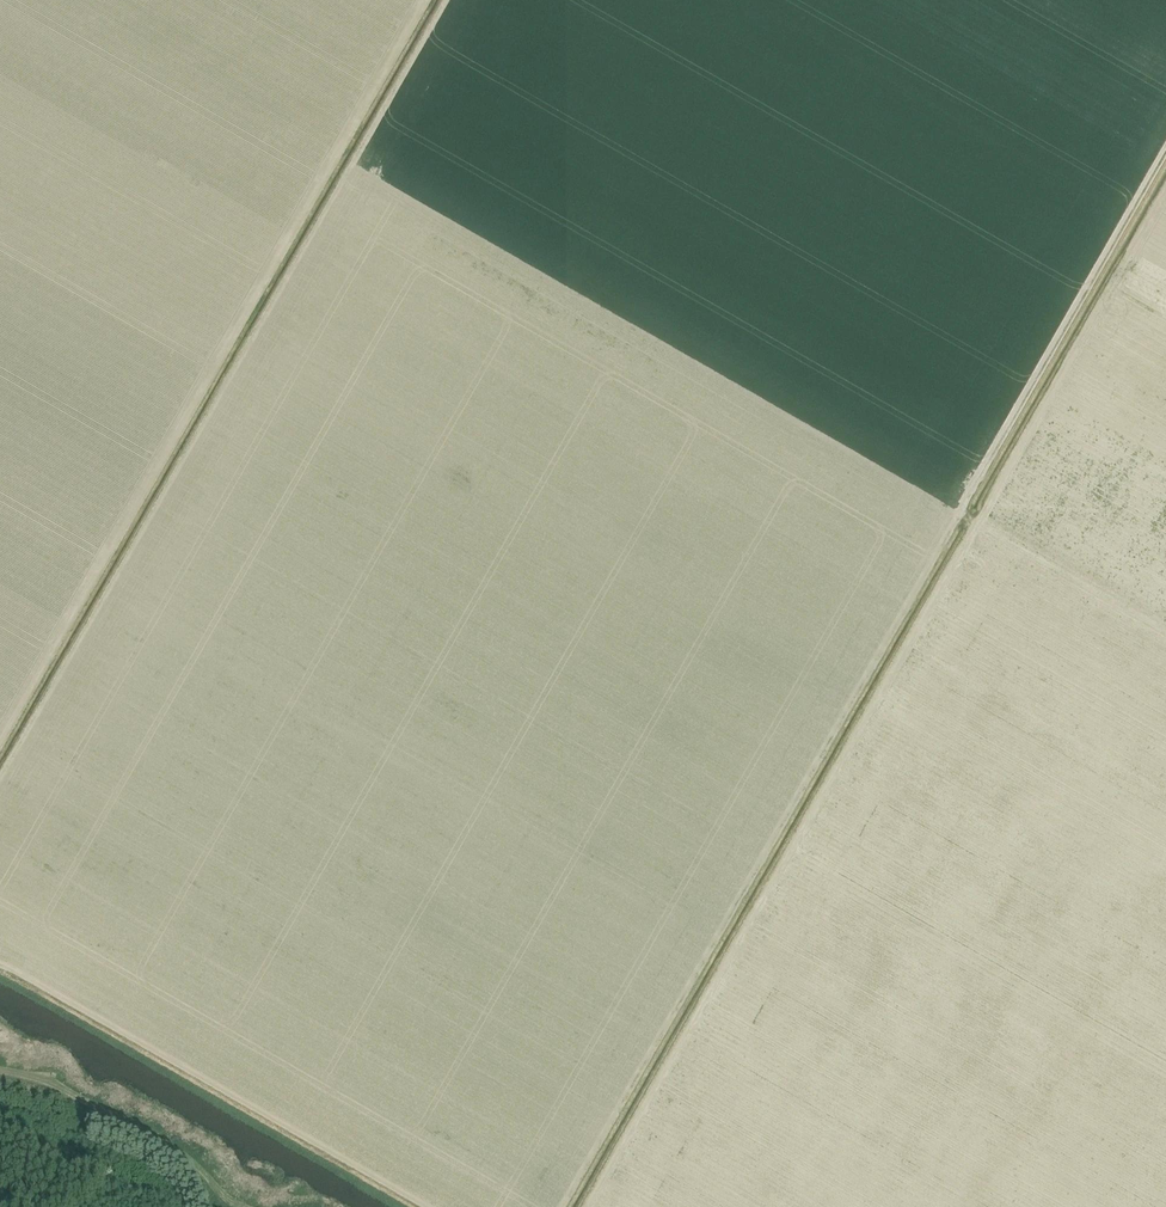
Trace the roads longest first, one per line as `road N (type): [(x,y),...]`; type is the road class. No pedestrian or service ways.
road 1 (track): [(237,1206),(157,1137),(36,1077),(0,1069)]

